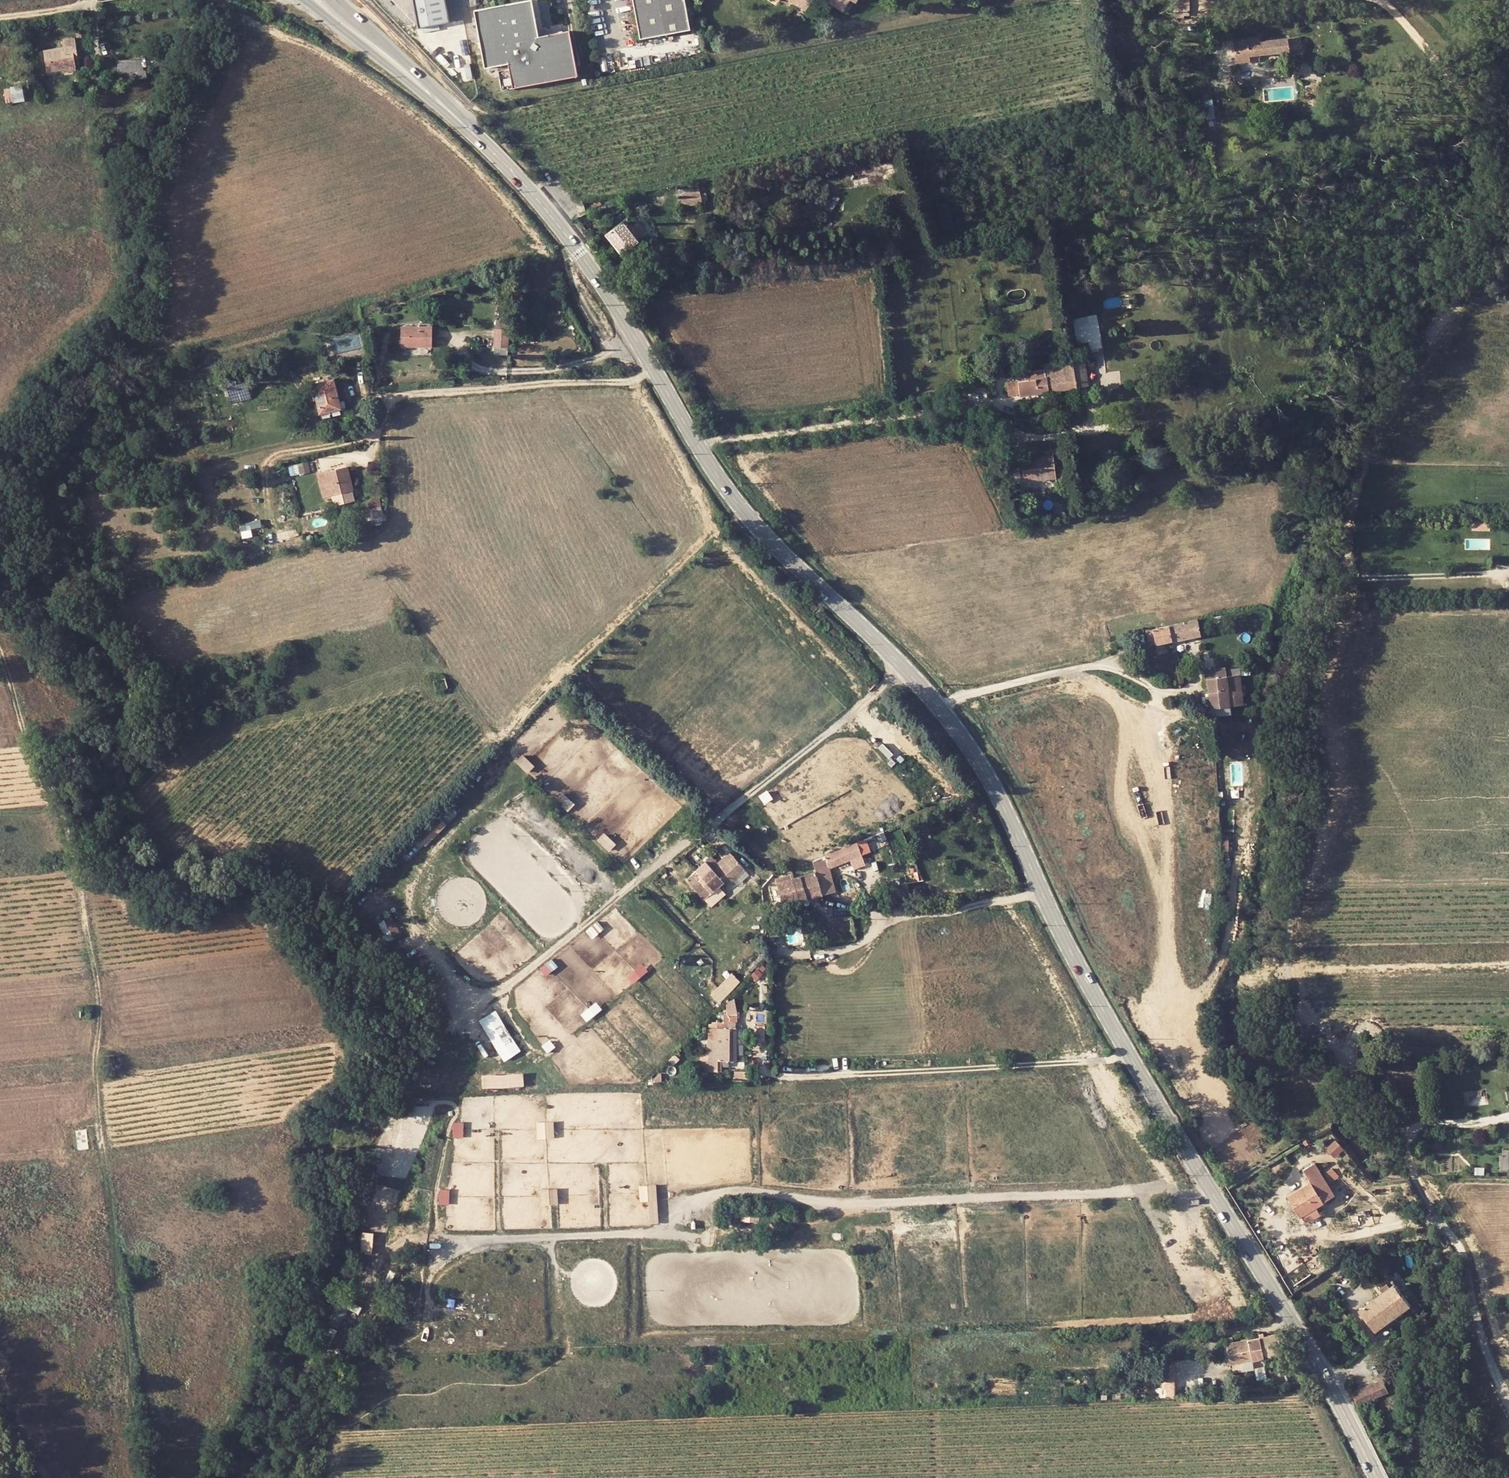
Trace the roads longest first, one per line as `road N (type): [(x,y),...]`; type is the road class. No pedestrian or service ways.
road 1 (primary): [(1377,1477),(1292,1316),(1056,920),(973,750),(732,496),(579,253),(498,153),(371,42)]
road 2 (residential): [(1508,188),(1503,232),(1487,265),(1401,389),(1355,502),(1345,577),(1311,698),(1325,790),(1287,927),(1301,1006),(1386,1114),(1435,1219),(1467,1261),(1508,1405)]
road 3 (track): [(0,653),(81,885),(100,1005),(95,1066),(140,1477)]
road 4 (track): [(1077,669),(1121,704),(1158,778),(1173,999),(1183,1048),(1232,1150)]
road 5 (track): [(1165,692),(1135,728),(1122,764),(1124,798),(1158,884),(1169,891)]

